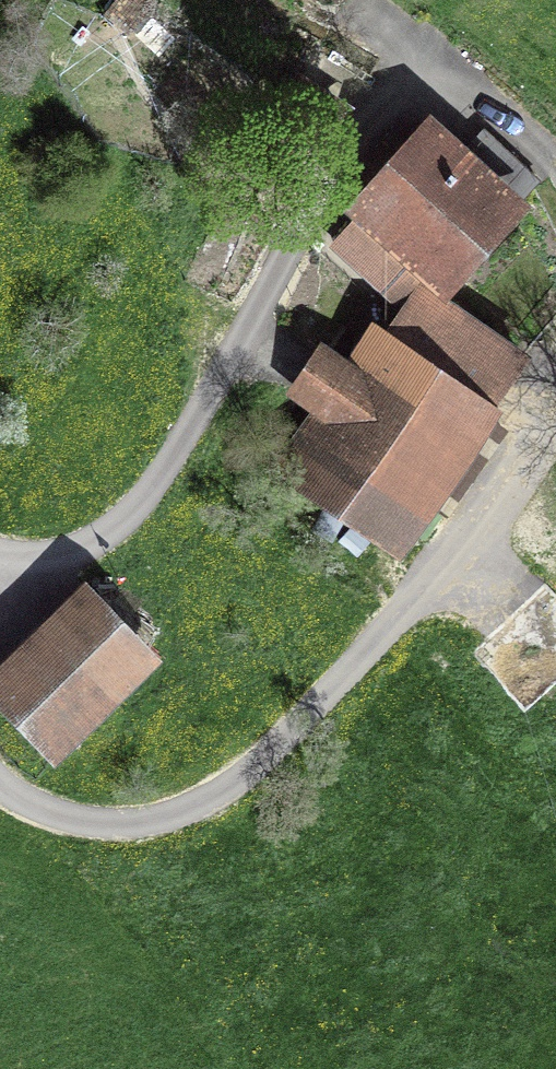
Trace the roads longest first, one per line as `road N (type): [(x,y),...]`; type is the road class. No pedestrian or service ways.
road 1 (track): [(555,188),(539,147),(452,113),(354,124),(143,508),(57,577),(0,579)]
road 2 (track): [(0,804),(47,841),(153,832),(248,780),(419,606),(482,488),(555,406)]

